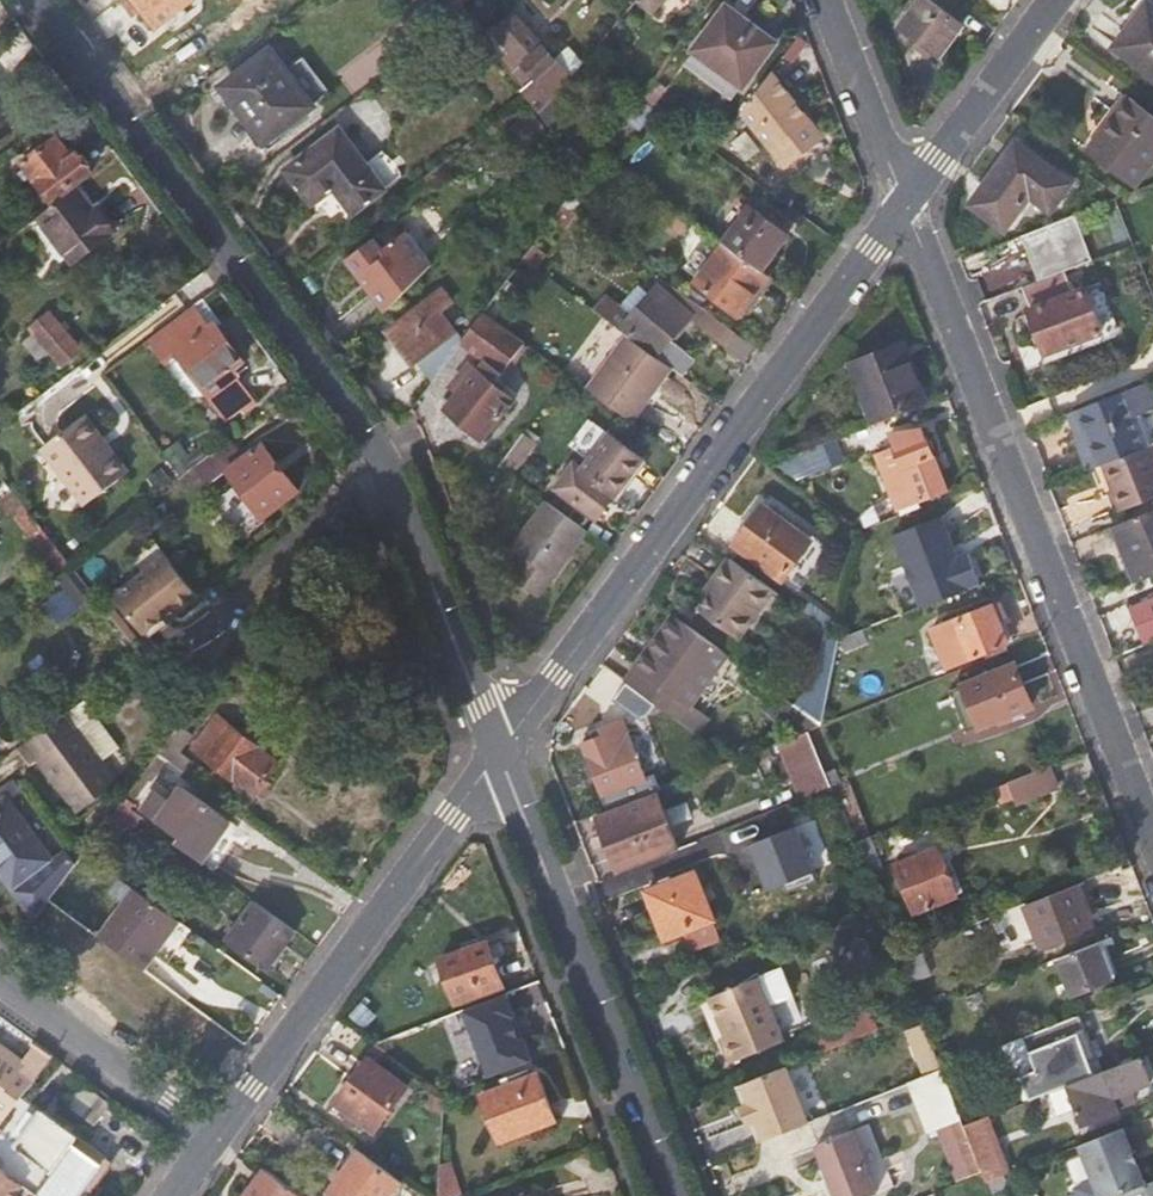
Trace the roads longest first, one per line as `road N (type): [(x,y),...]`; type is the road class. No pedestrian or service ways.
road 1 (residential): [(40,0),(362,425),(392,475),(501,751)]
road 2 (residential): [(1152,836),(904,197)]
road 3 (residential): [(904,197),(501,751)]
road 4 (residential): [(501,751),(215,1133)]
road 5 (residential): [(501,751),(675,1195)]
road 6 (residential): [(0,976),(215,1133)]
road 7 (residential): [(1050,0),(904,197)]
road 8 (residential): [(904,197),(829,0)]

